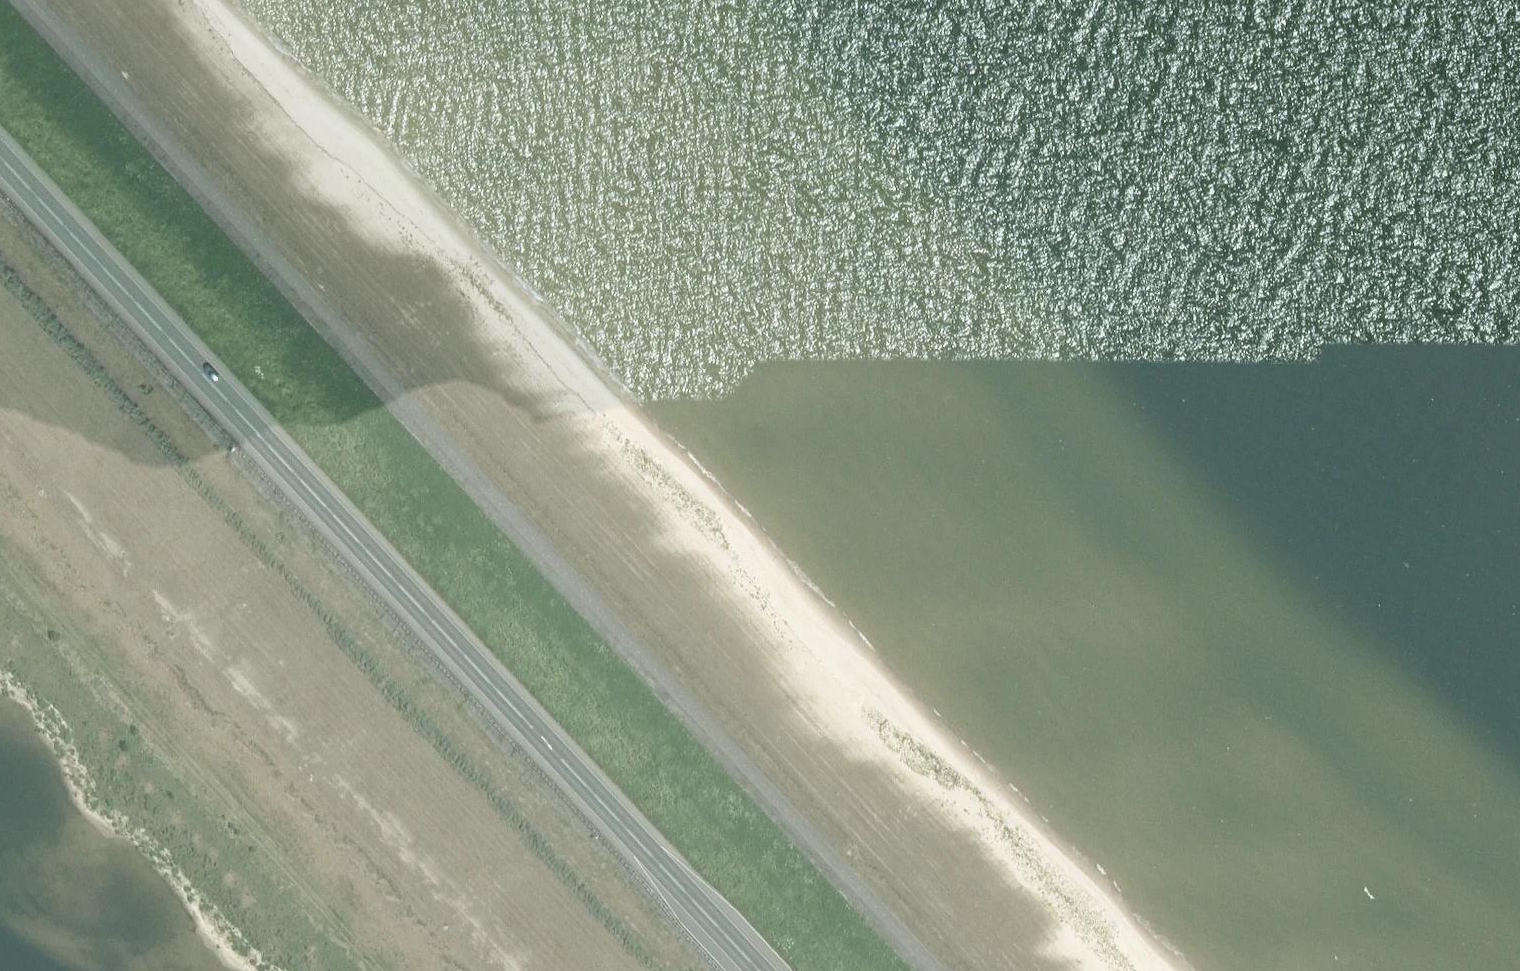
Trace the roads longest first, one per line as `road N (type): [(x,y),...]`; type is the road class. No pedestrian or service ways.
road 1 (trunk): [(764,970),(0,154)]

